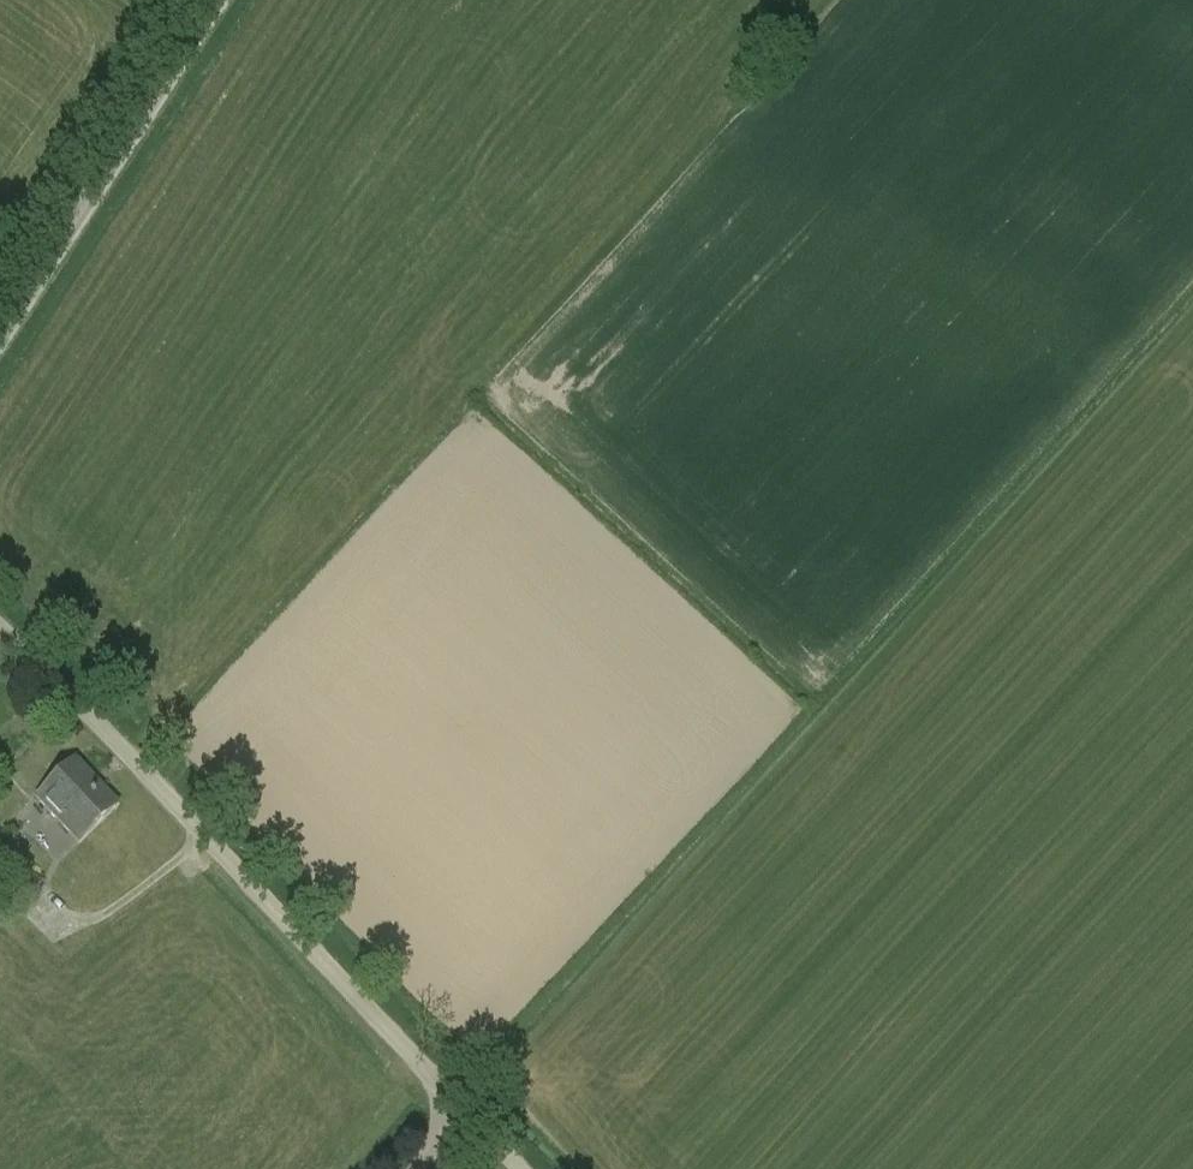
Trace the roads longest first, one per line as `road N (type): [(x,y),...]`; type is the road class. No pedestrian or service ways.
road 1 (unclassified): [(458,1103),(0,634)]
road 2 (unclassified): [(0,342),(219,0)]

